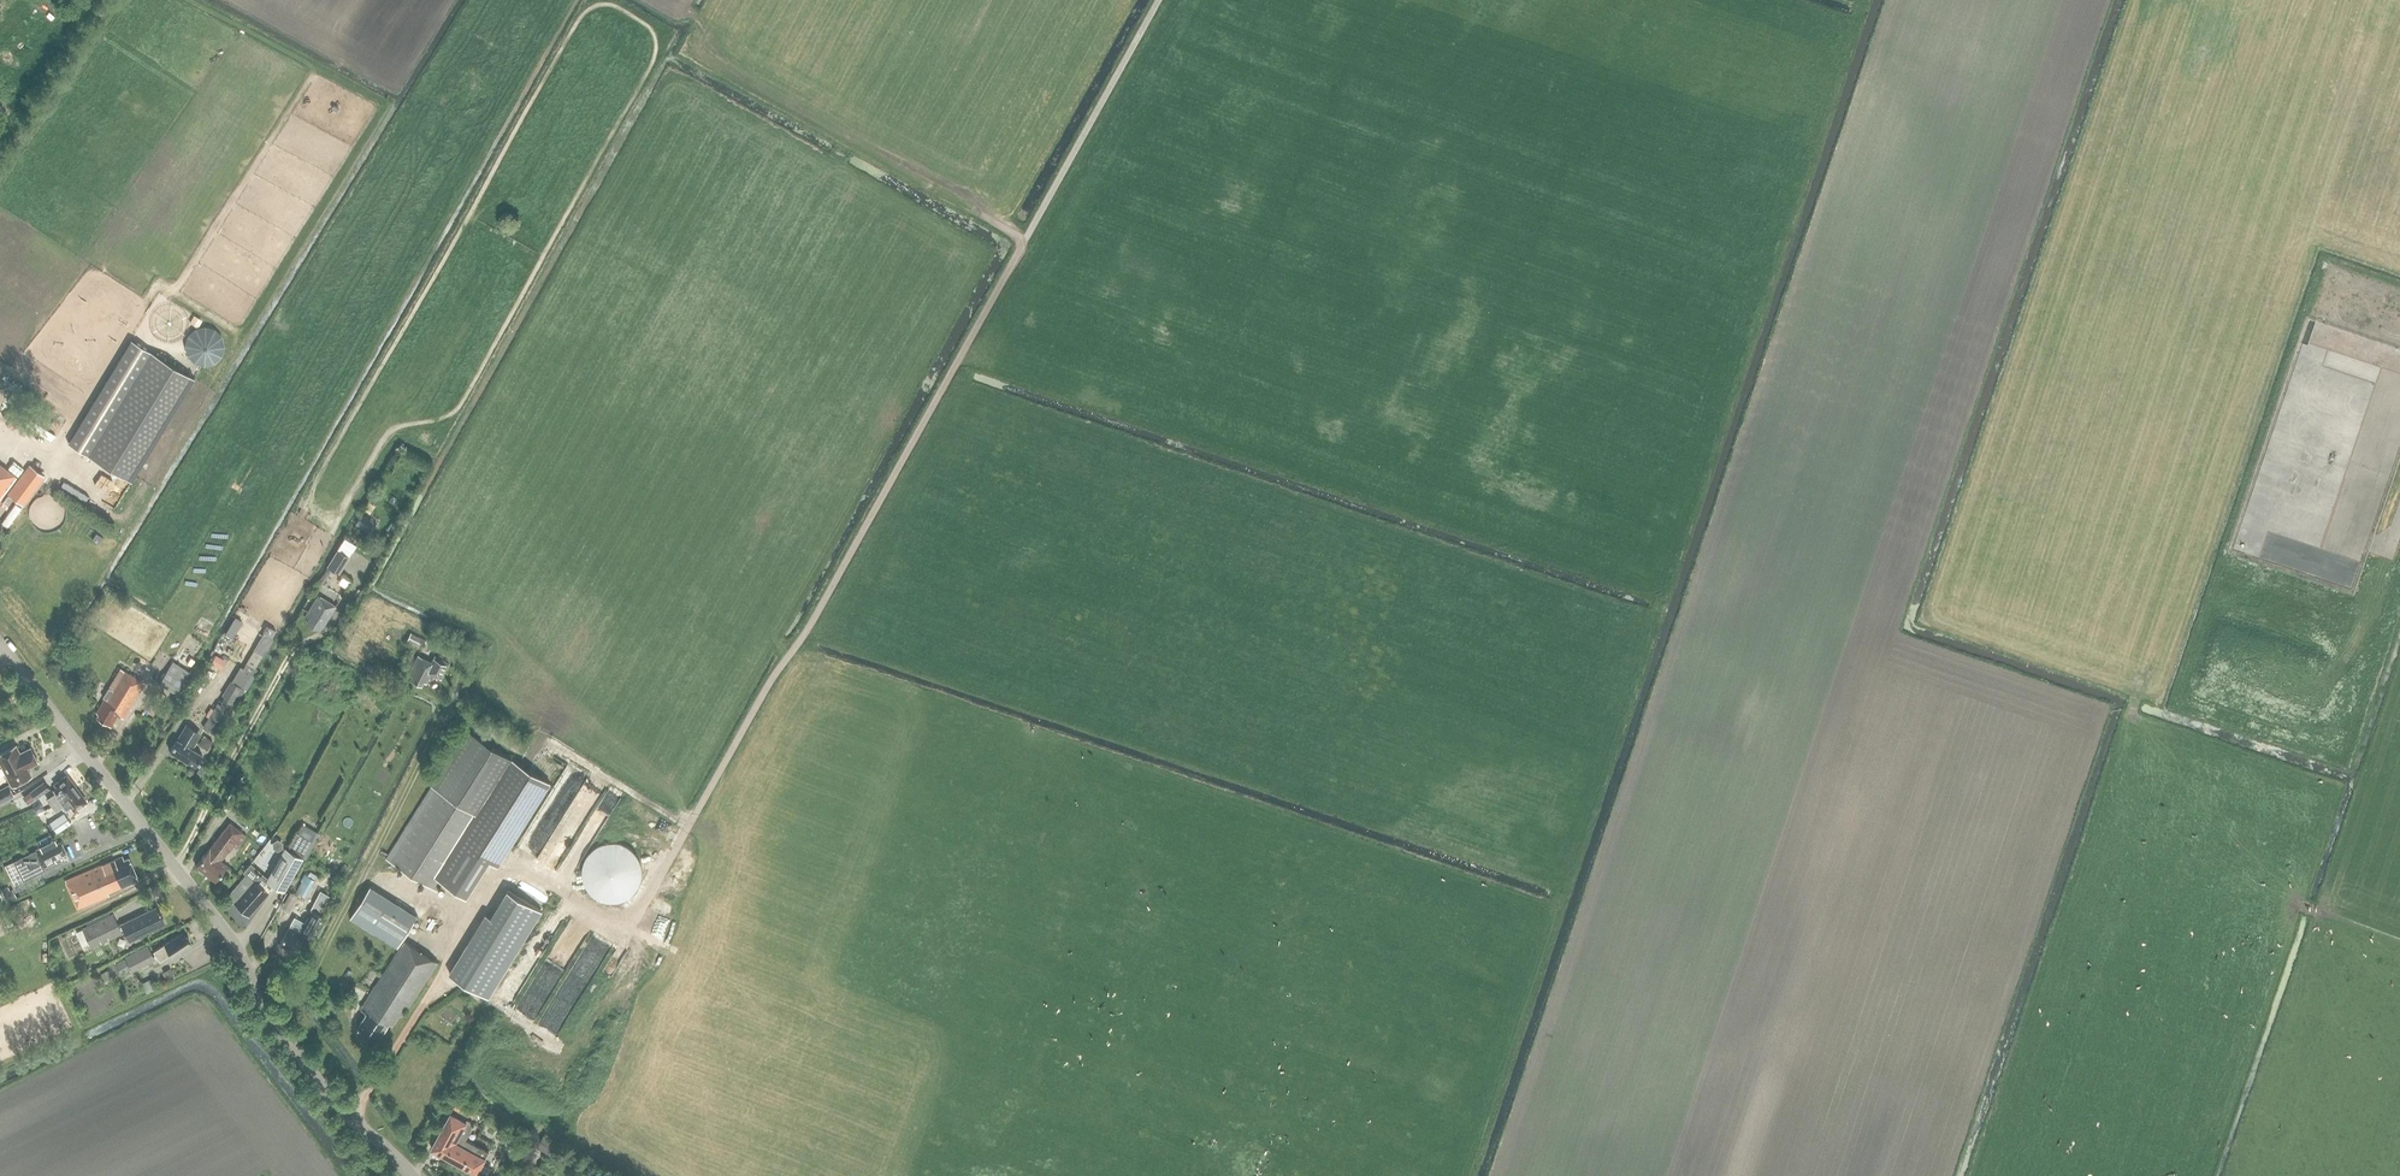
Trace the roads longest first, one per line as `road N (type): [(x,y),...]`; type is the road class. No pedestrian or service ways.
road 1 (track): [(634,926),(1154,0)]
road 2 (tertiary): [(411,1175),(343,1110),(280,1030),(235,945),(0,647)]
road 3 (track): [(274,1021),(302,998),(456,682)]
road 4 (track): [(446,705),(526,761),(539,737),(688,830)]
road 5 (track): [(174,868),(290,649)]

